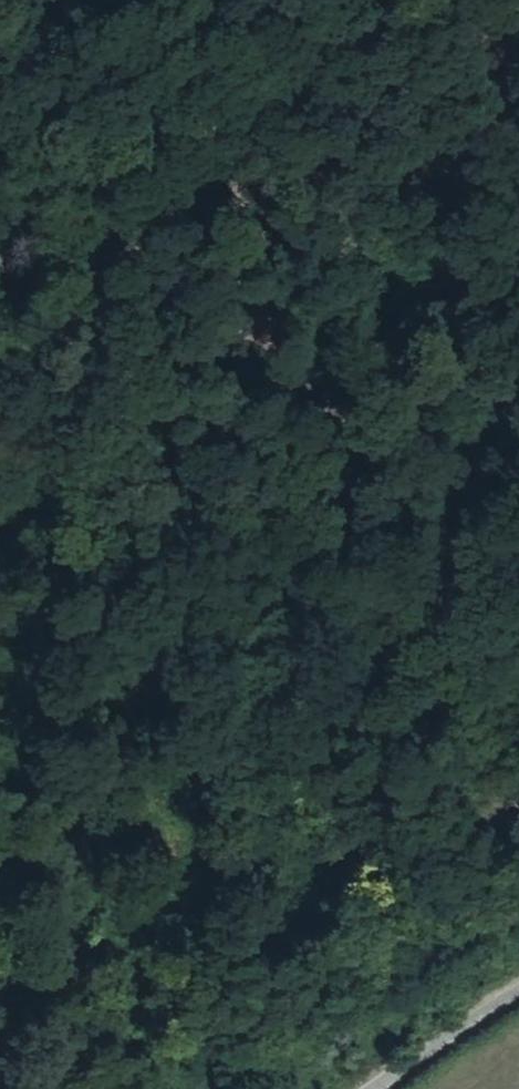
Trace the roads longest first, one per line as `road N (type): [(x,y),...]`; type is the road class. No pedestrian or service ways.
road 1 (unclassified): [(377,1088),(518,993)]

